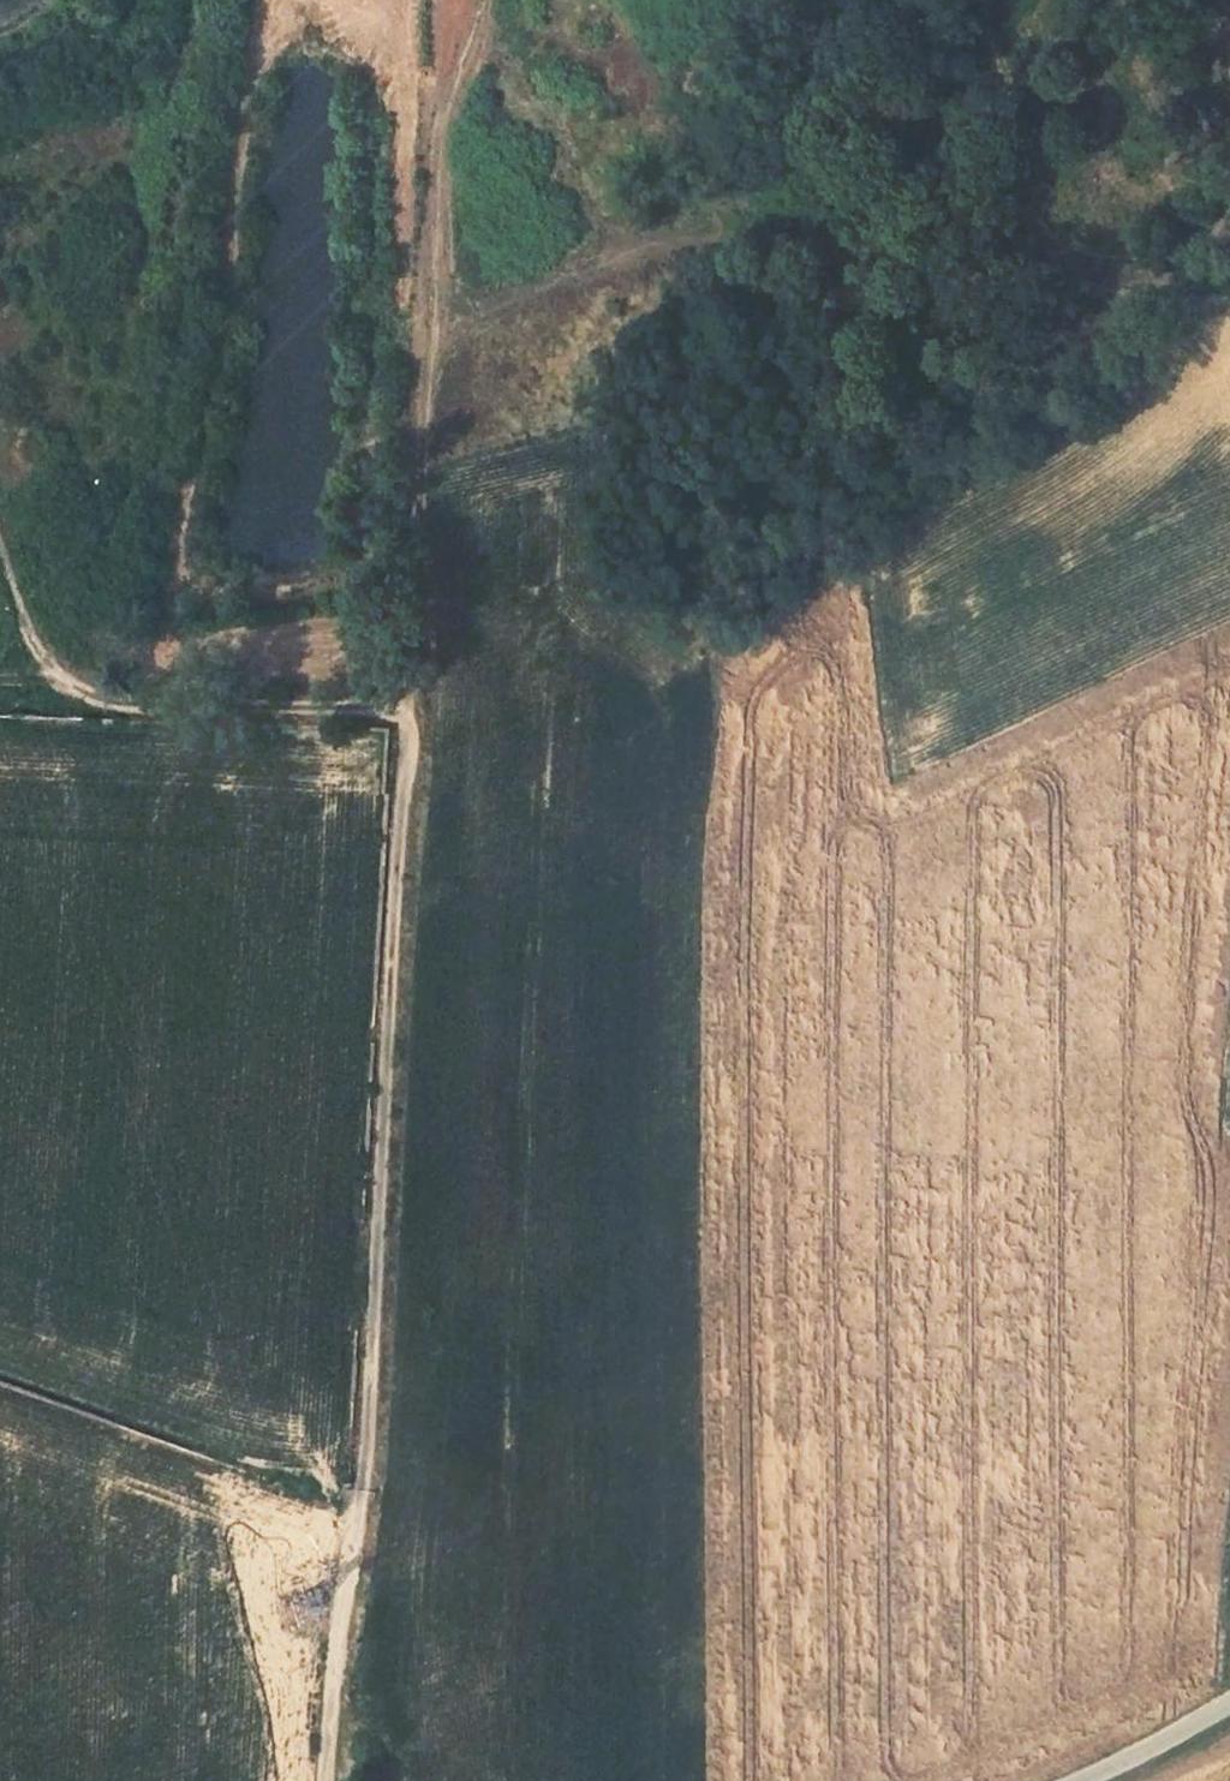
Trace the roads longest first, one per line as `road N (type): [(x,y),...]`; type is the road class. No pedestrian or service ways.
road 1 (track): [(331,1780),(351,1535),(373,1460),(434,322),(683,256),(773,241),(923,253),(1229,318)]
road 2 (unclassified): [(1091,1780),(1229,1711)]

